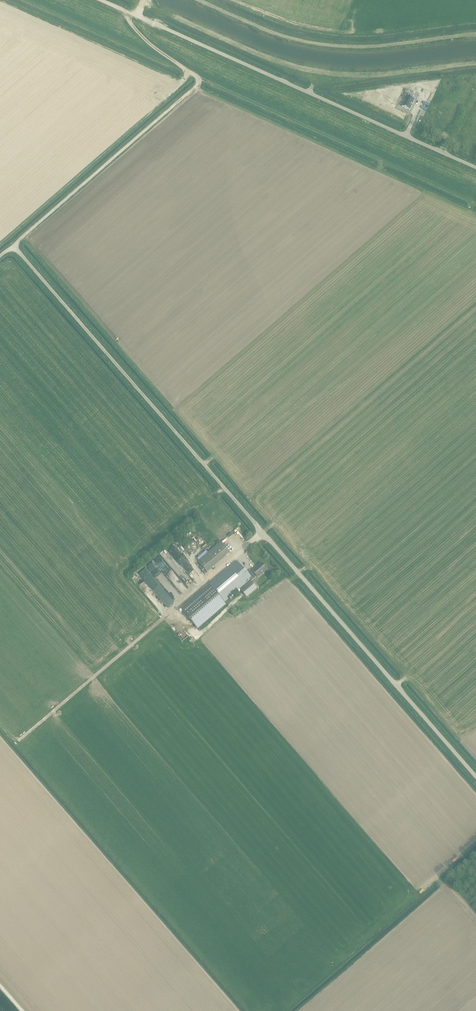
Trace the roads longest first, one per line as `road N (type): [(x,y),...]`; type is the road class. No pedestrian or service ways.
road 1 (unclassified): [(475,167),(105,0)]
road 2 (track): [(264,533),(13,245)]
road 3 (track): [(475,202),(198,78)]
road 4 (track): [(0,257),(198,78)]

